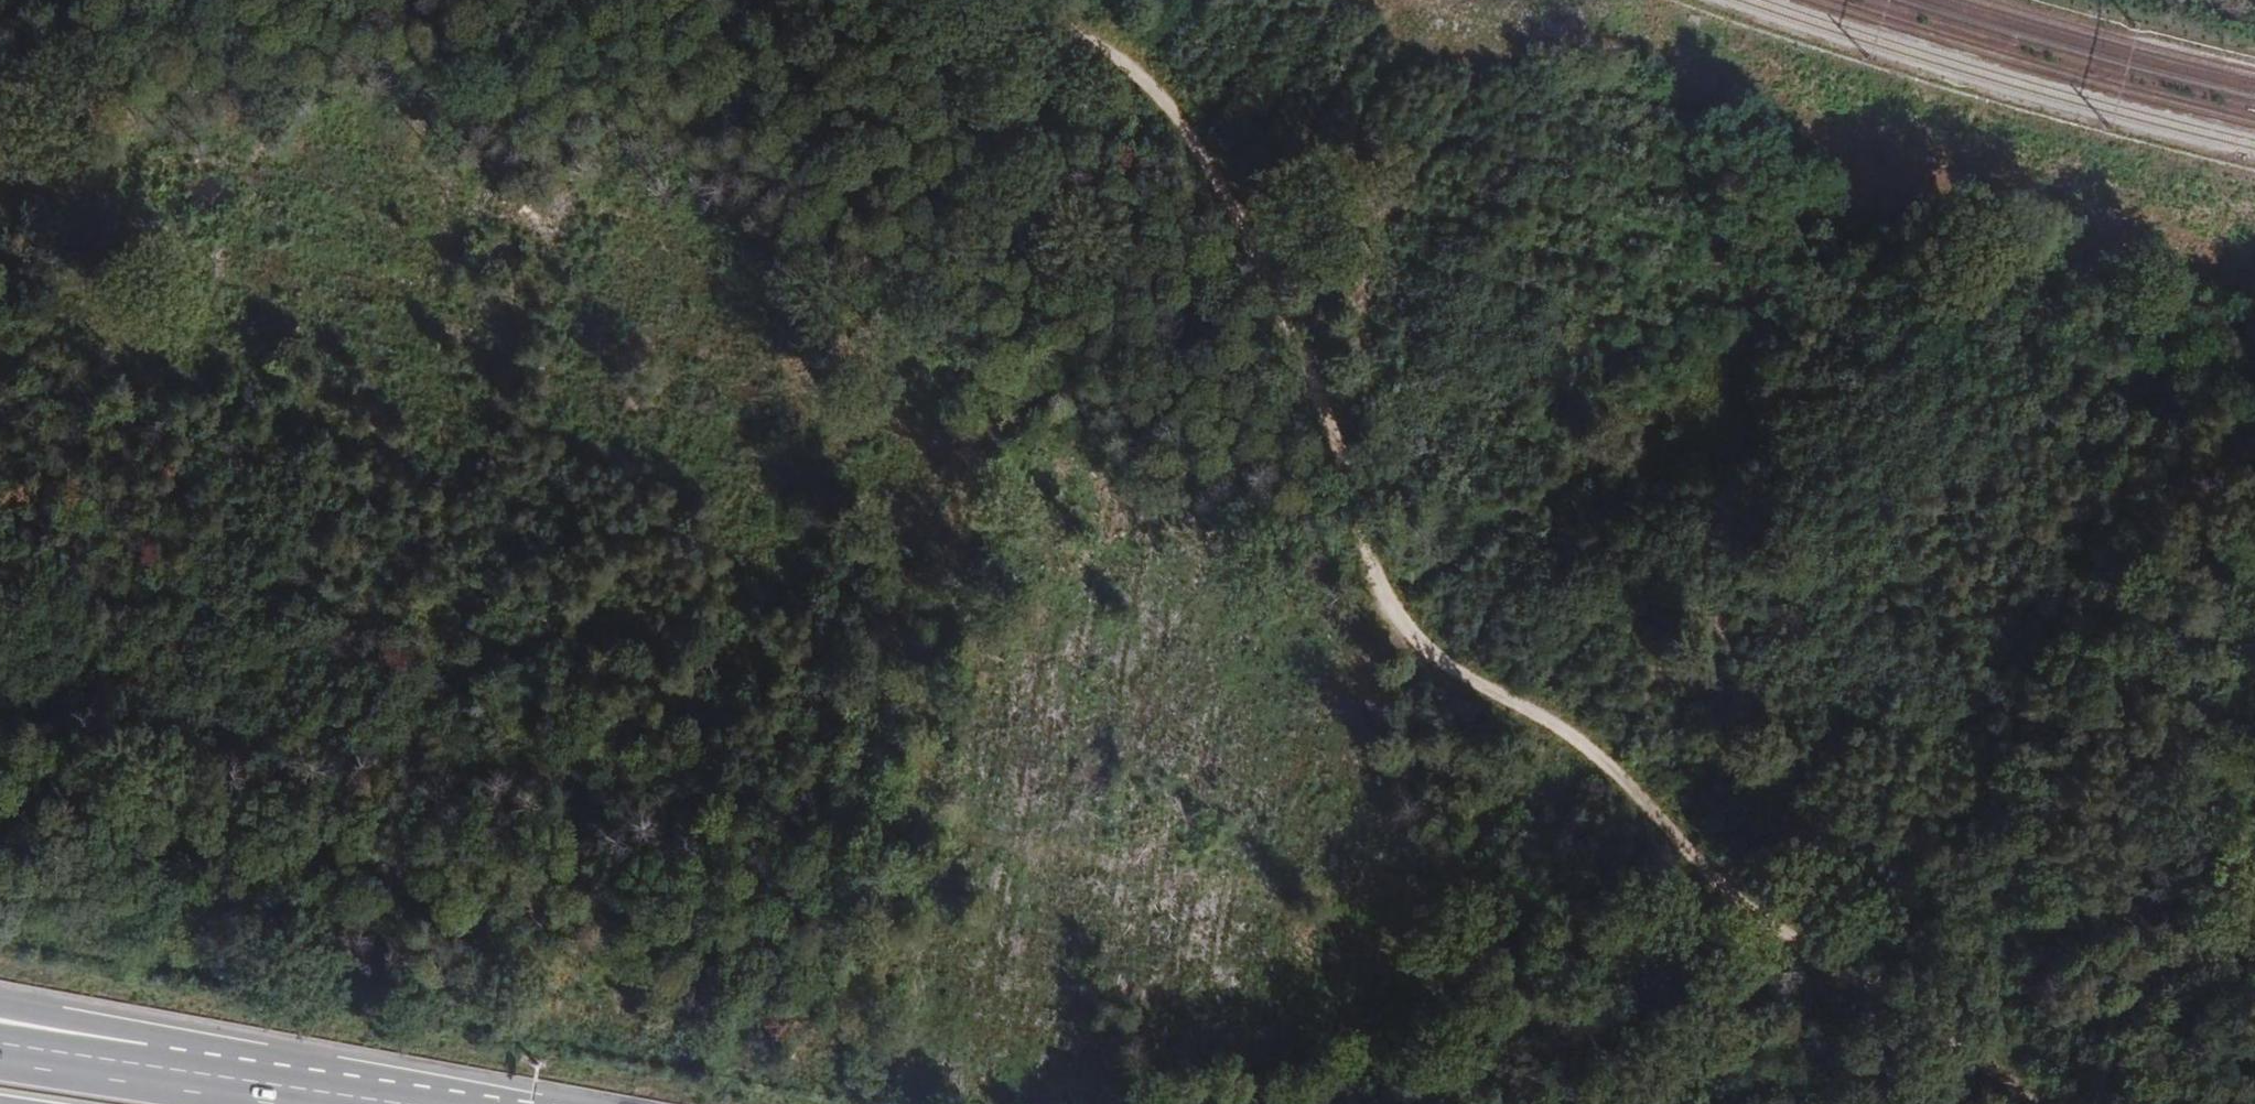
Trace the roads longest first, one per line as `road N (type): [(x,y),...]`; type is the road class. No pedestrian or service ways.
road 1 (track): [(1884,989),(1808,953),(1725,888),(1621,776),(1557,722),(1467,679),(1423,646),(1380,583),(1317,390),(1209,156),(1148,79),(1011,0)]
road 2 (trunk): [(193,1081),(88,1024),(0,1007)]
road 3 (trunk): [(193,1081),(0,1052)]
road 4 (track): [(2030,1103),(1884,989)]
road 5 (trunk): [(346,1103),(193,1081)]

